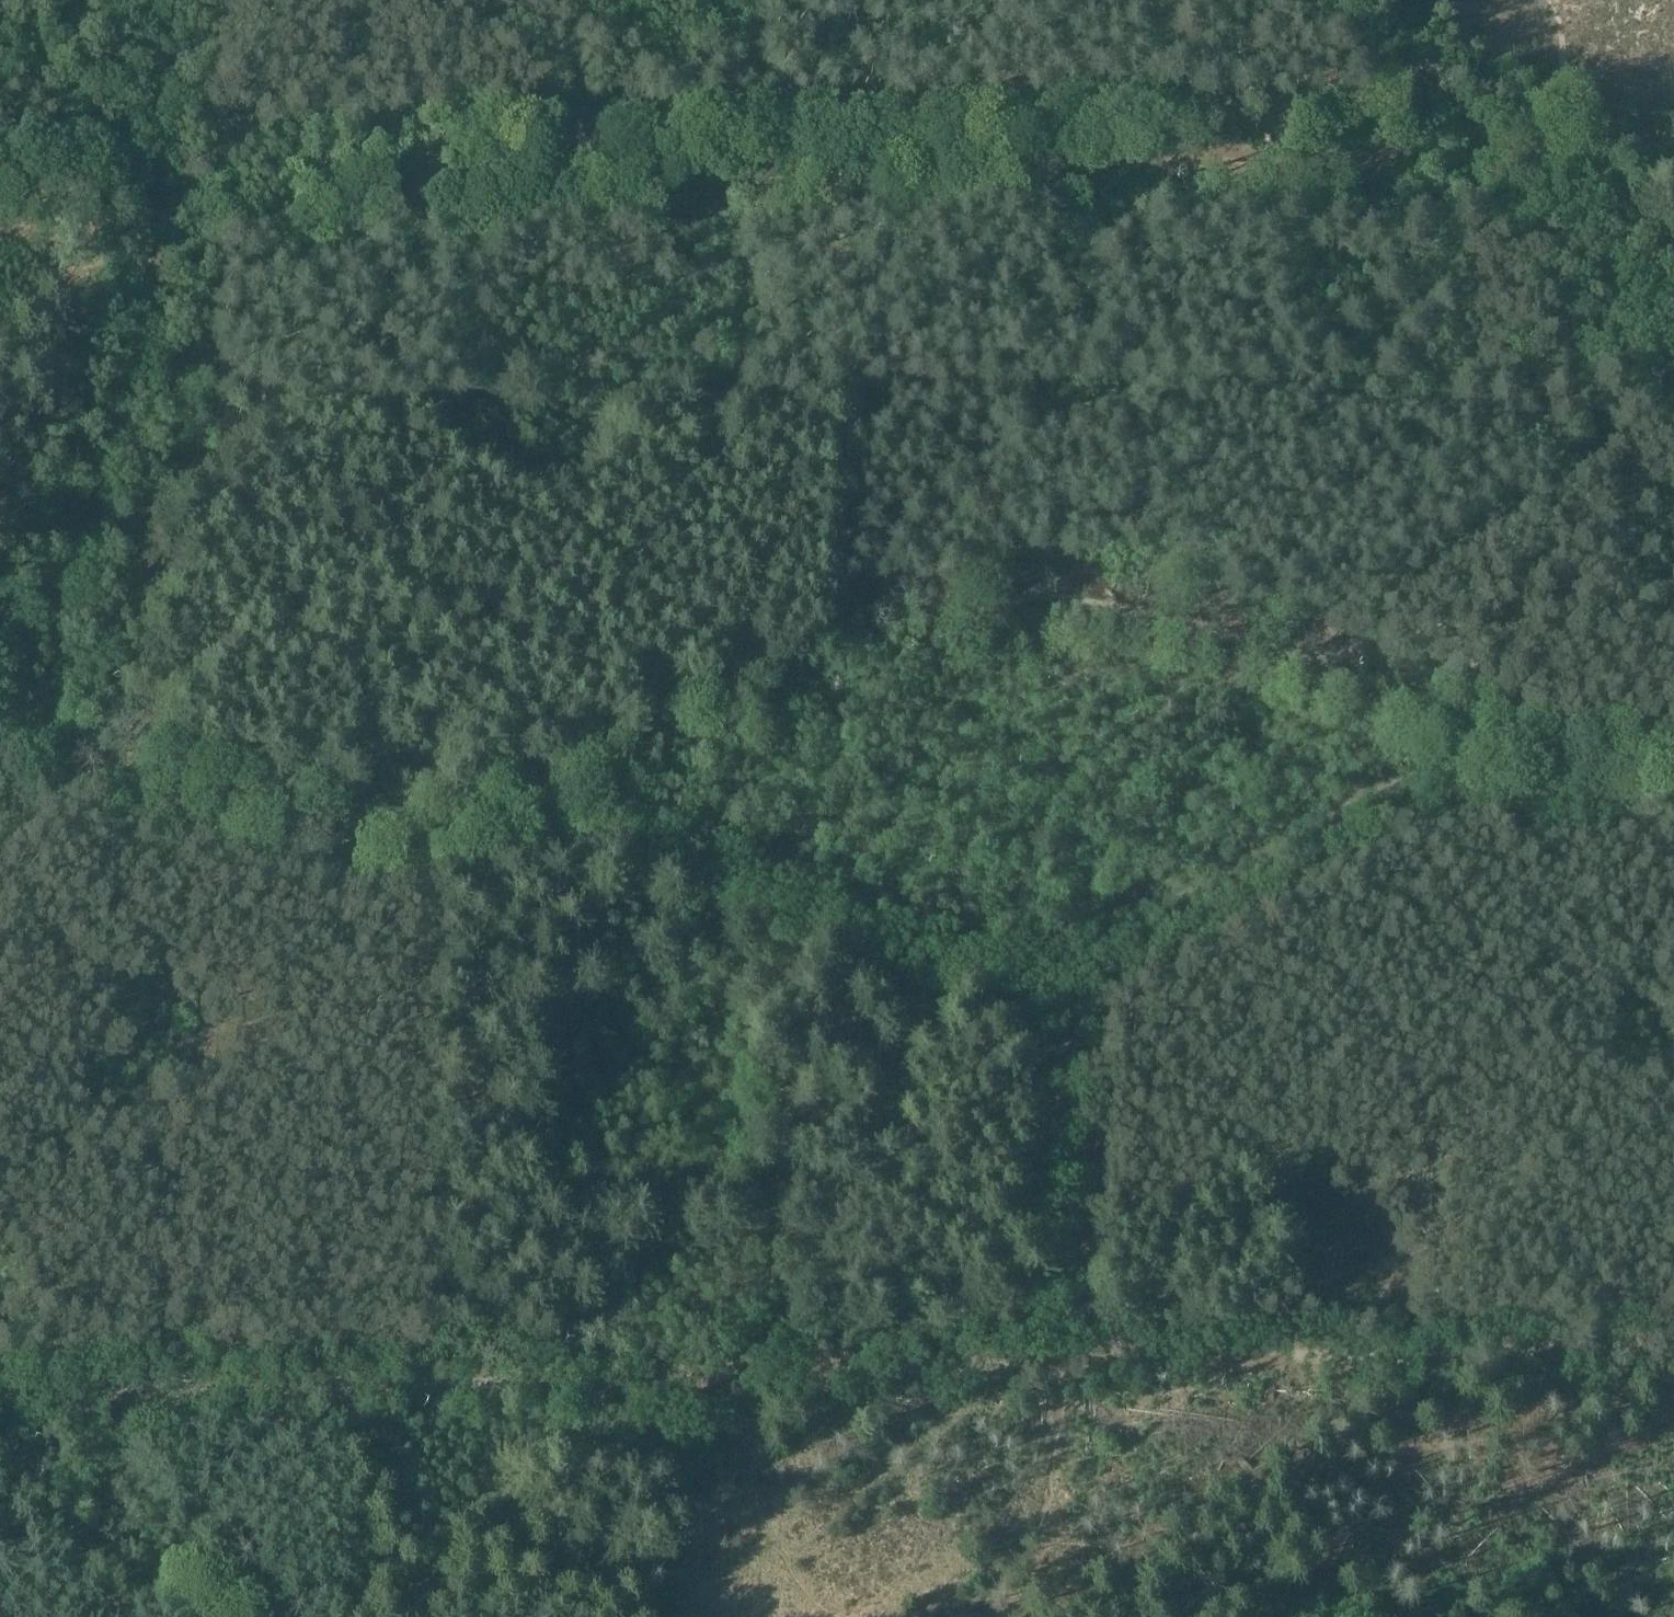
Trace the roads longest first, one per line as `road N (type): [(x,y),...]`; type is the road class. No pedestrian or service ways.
road 1 (track): [(1673,312),(1381,0)]

